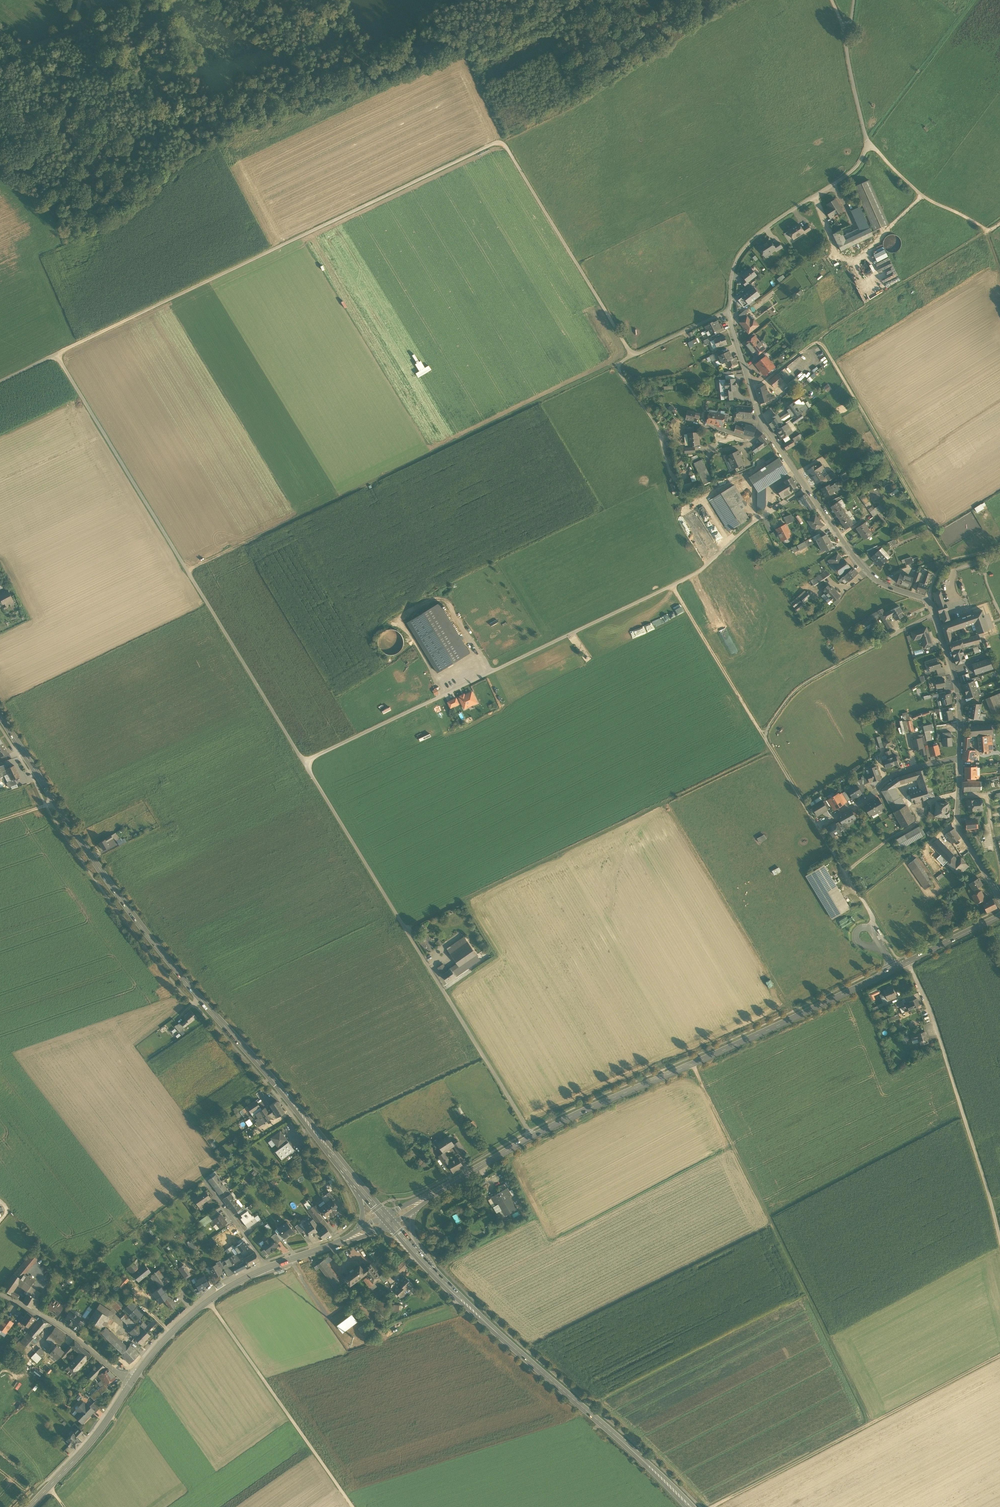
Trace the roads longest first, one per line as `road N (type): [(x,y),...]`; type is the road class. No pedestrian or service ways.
road 1 (track): [(0,381),(499,142),(633,356),(730,310)]
road 2 (track): [(304,762),(672,585),(873,915),(870,928)]
road 3 (track): [(56,354),(405,928)]
road 4 (primary): [(352,1179),(130,912),(0,715)]
road 5 (secondary): [(908,962),(532,1136),(442,1188)]
road 6 (track): [(620,362),(187,570)]
road 7 (track): [(405,928),(772,751)]
road 8 (track): [(691,1064),(872,1422)]
road 9 (primary): [(689,1506),(432,1270)]
road 10 (residential): [(868,144),(850,174),(767,227),(735,263),(730,324),(761,422)]
road 11 (residential): [(806,488),(869,575),(928,600),(956,680),(959,757)]
road 12 (track): [(999,1355),(713,1506)]
road 13 (track): [(848,33),(868,144),(922,197),(986,231),(999,224)]
road 14 (track): [(950,561),(819,338)]
road 15 (track): [(353,1506),(208,1301)]
road 16 (track): [(819,338),(986,231)]
road 17 (track): [(943,1051),(999,1238)]
road 18 (secondary): [(268,1267),(178,1326),(129,1384)]
road 19 (unclassified): [(806,488),(672,585)]
road 20 (residential): [(959,757),(887,777),(818,825)]
road 21 (residential): [(129,1384),(81,1340),(0,1294)]
road 22 (secondary): [(129,1384),(95,1436),(30,1506)]
road 23 (residential): [(959,757),(961,831),(999,899)]
road 24 (track): [(633,356),(620,362),(620,372),(657,425),(672,480)]

